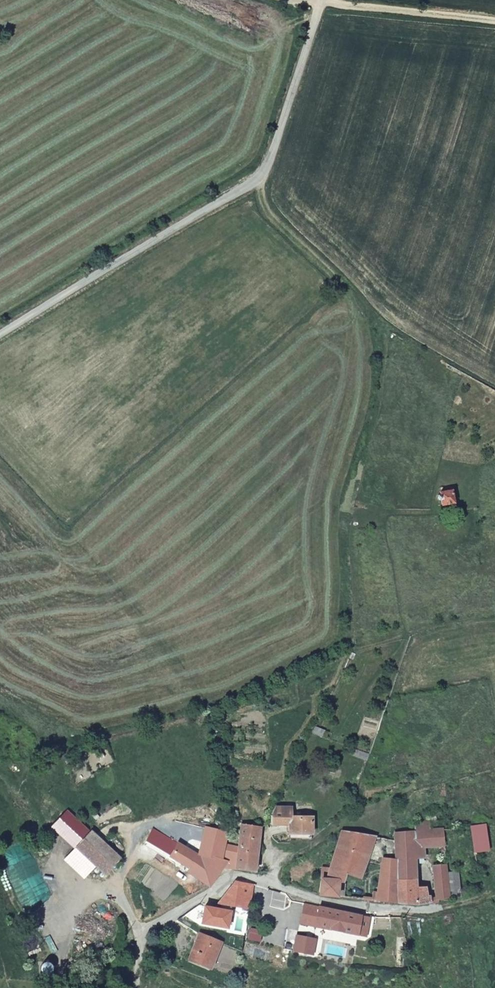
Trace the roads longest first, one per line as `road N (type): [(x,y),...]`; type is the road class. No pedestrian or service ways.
road 1 (track): [(261,177),(271,223),(382,331),(377,402),(344,540),(350,643)]
road 2 (unclassified): [(0,333),(261,177),(320,5)]
road 3 (unclassified): [(136,987),(140,934),(235,875),(327,902),(409,910),(494,893)]
road 4 (track): [(332,0),(494,20)]

